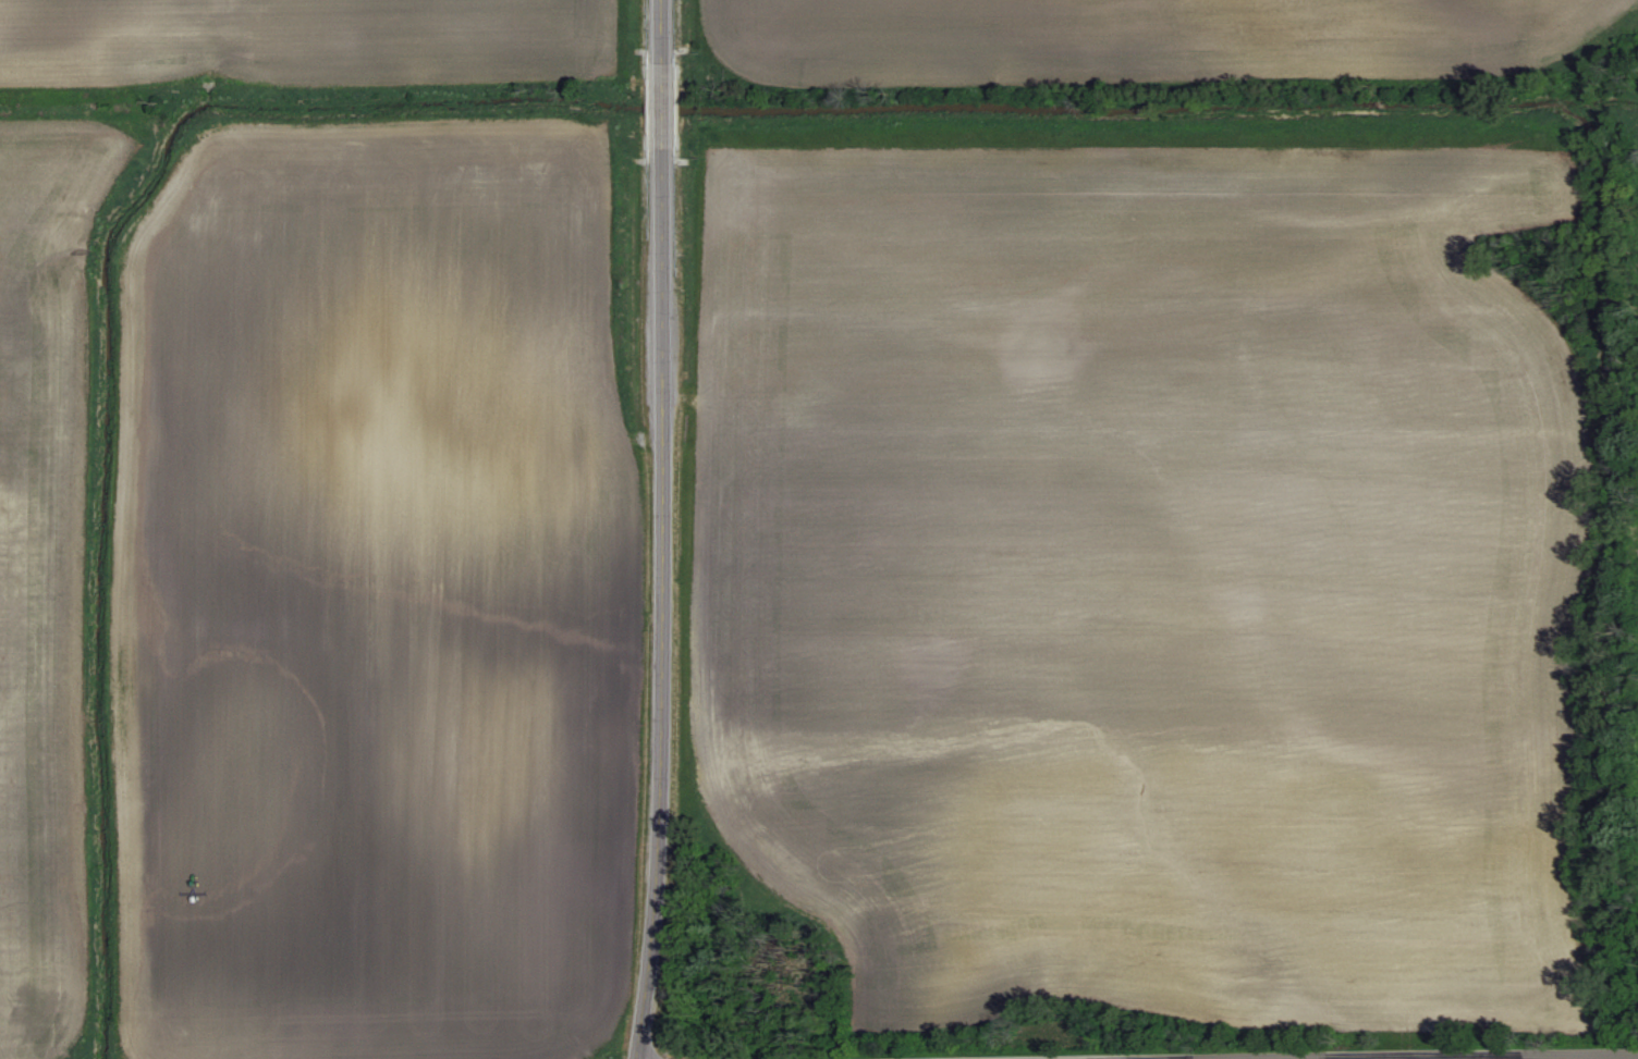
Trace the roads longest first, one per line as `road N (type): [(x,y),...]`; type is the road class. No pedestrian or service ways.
road 1 (secondary): [(640,1058),(661,741),(656,0)]
road 2 (residential): [(1637,1055),(1253,1058)]

